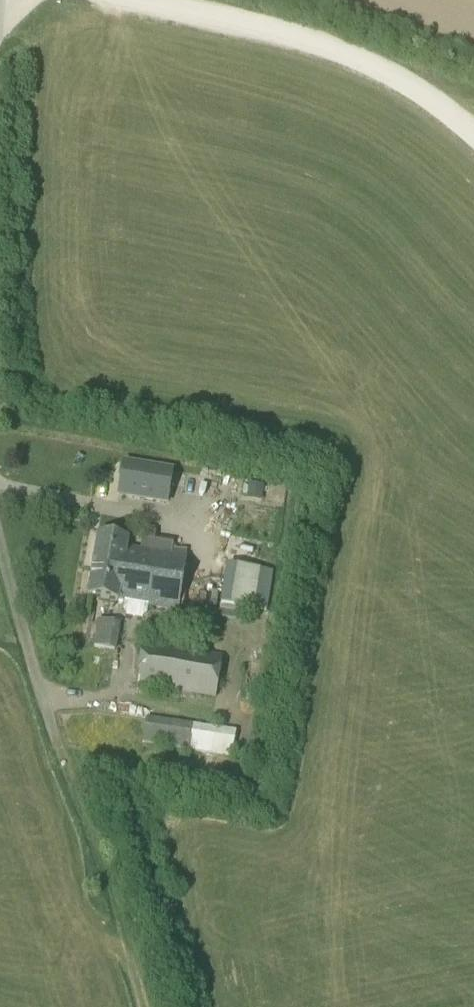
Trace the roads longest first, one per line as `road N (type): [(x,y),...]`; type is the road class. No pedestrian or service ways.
road 1 (unclassified): [(116,0),(332,49),(399,80),(473,135)]
road 2 (track): [(142,1006),(55,732)]
road 3 (unclassified): [(55,732),(0,540)]

